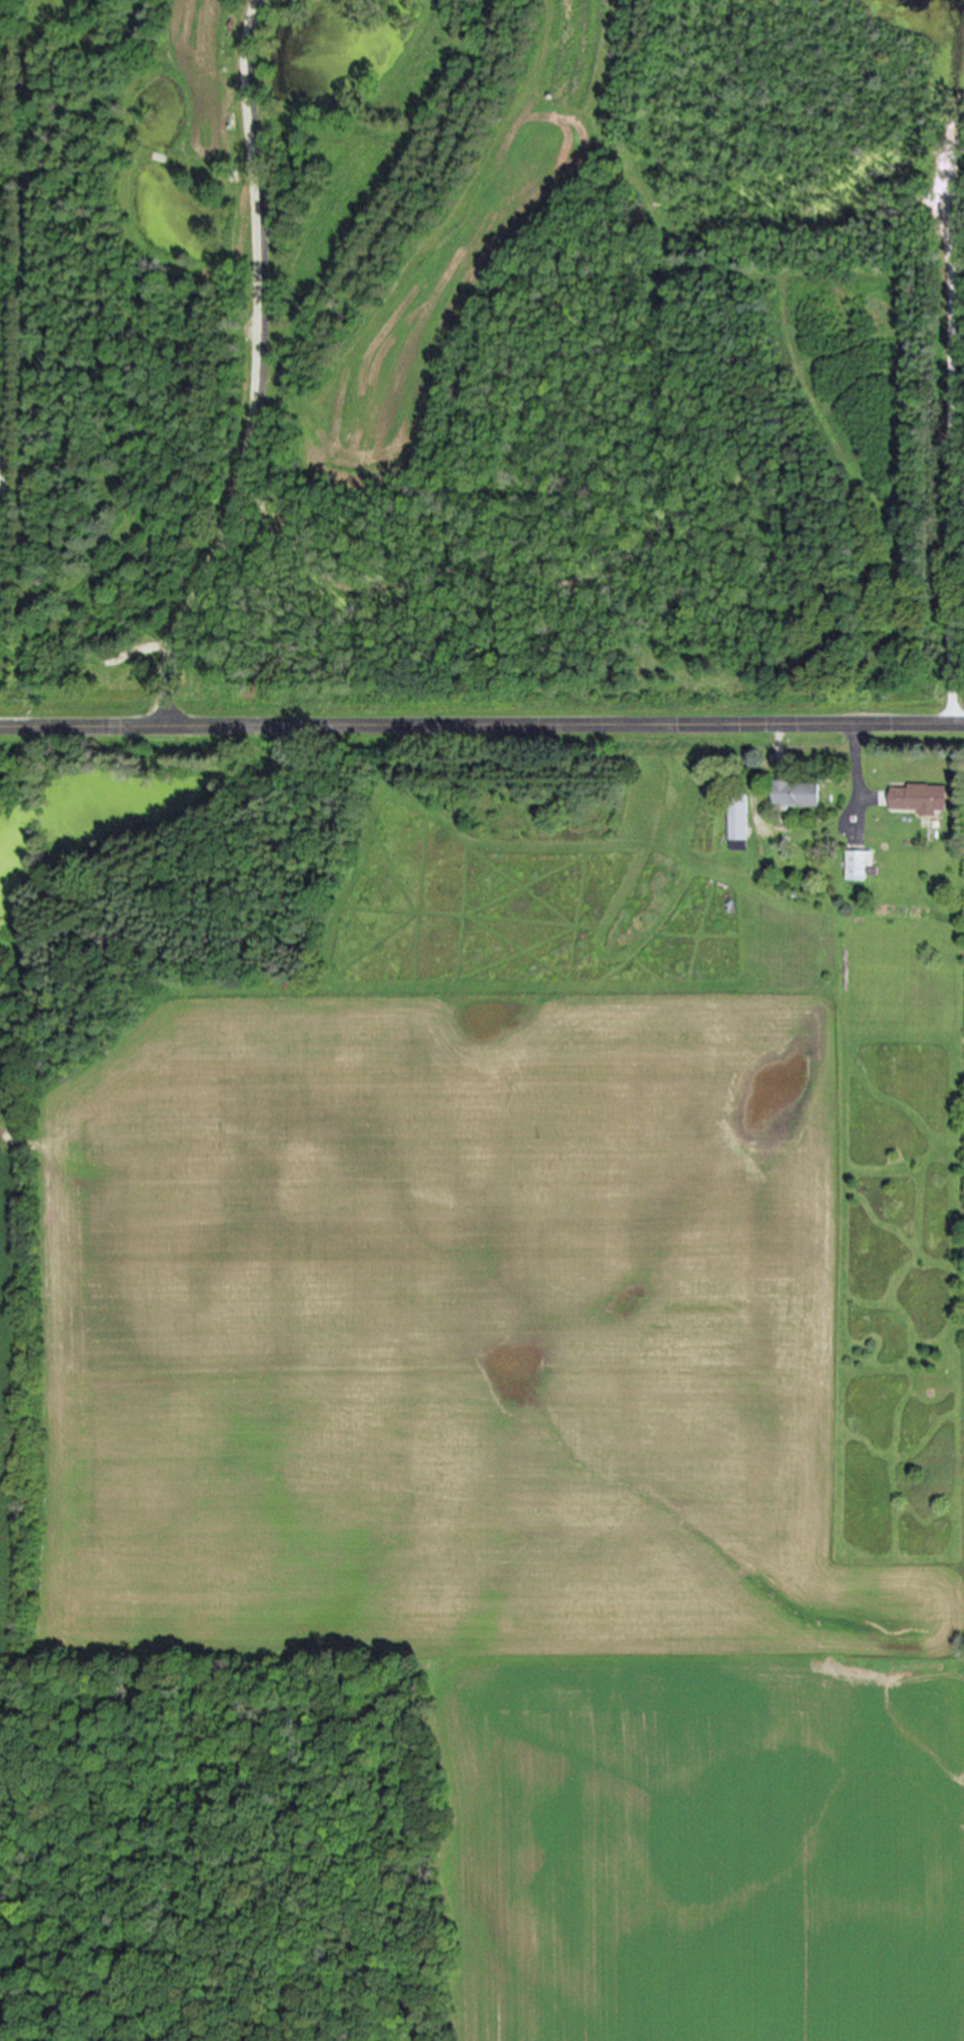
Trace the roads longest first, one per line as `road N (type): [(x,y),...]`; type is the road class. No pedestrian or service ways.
road 1 (residential): [(0,726),(963,724)]

